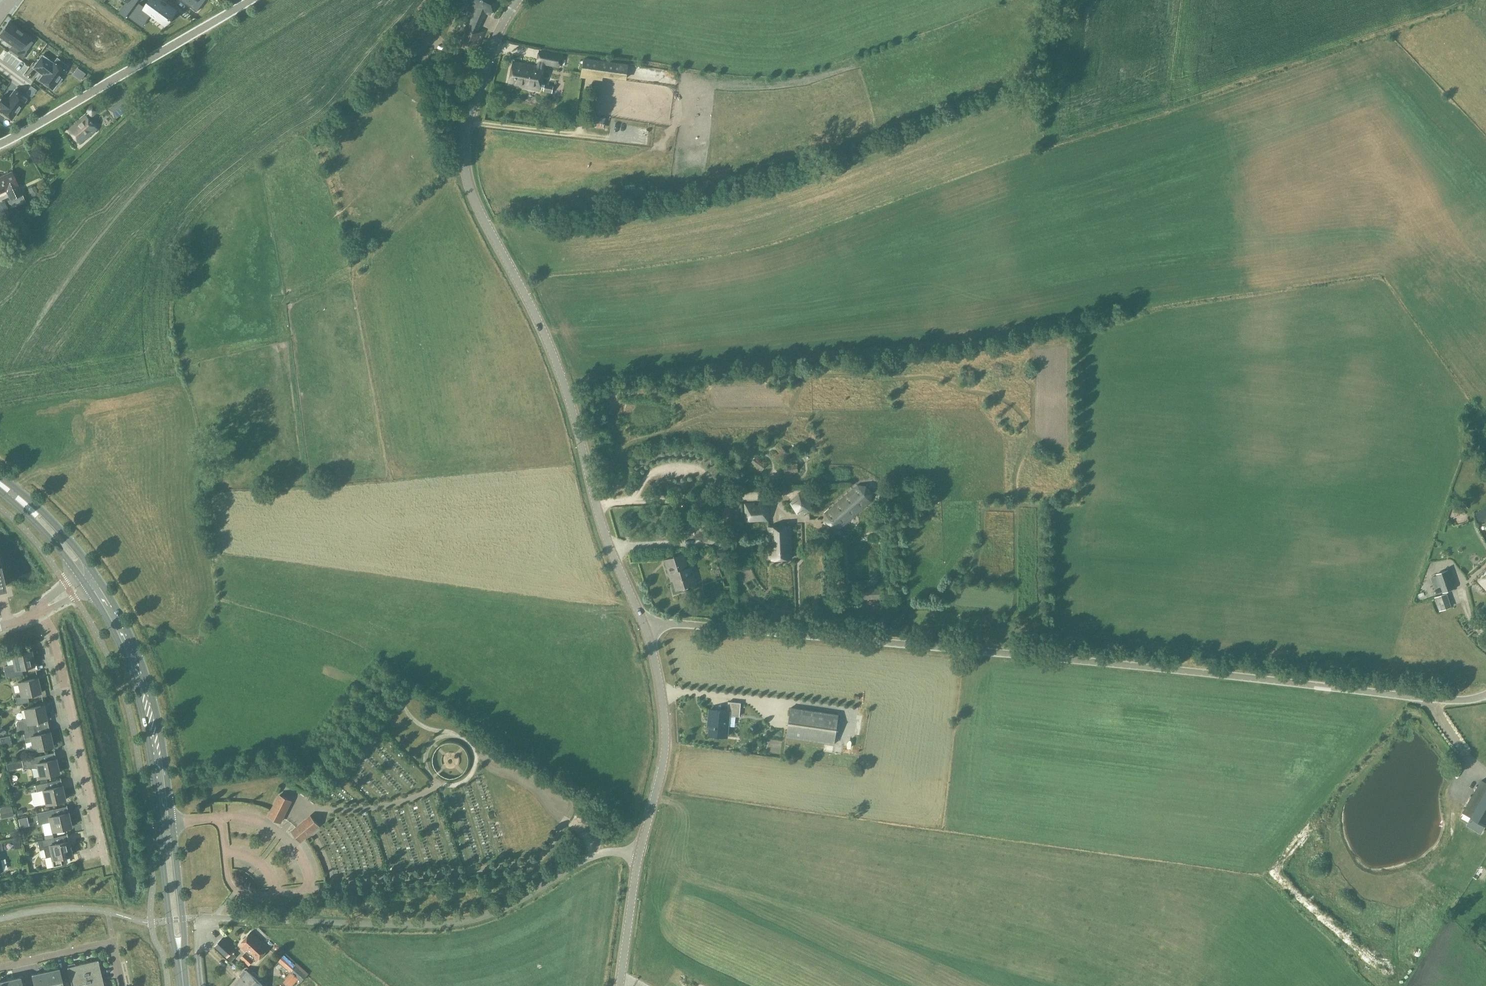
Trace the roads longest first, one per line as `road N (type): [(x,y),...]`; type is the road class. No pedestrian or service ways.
road 1 (unclassified): [(645,627),(880,641),(1457,700),(1485,695)]
road 2 (tertiary): [(645,627),(606,537),(554,354),(467,177),(480,84),(519,0)]
road 3 (unclassified): [(197,918),(440,925),(525,898),(598,854),(640,855)]
road 4 (secondary): [(183,985),(143,677),(96,587)]
road 5 (unclassified): [(0,144),(251,0)]
road 6 (residential): [(105,863),(53,631),(39,611)]
road 7 (tertiary): [(645,627),(660,678),(665,757),(640,855)]
road 8 (residential): [(121,985),(113,945),(0,969)]
road 9 (tertiary): [(640,855),(618,985)]
road 10 (secondary): [(85,571),(0,482)]

